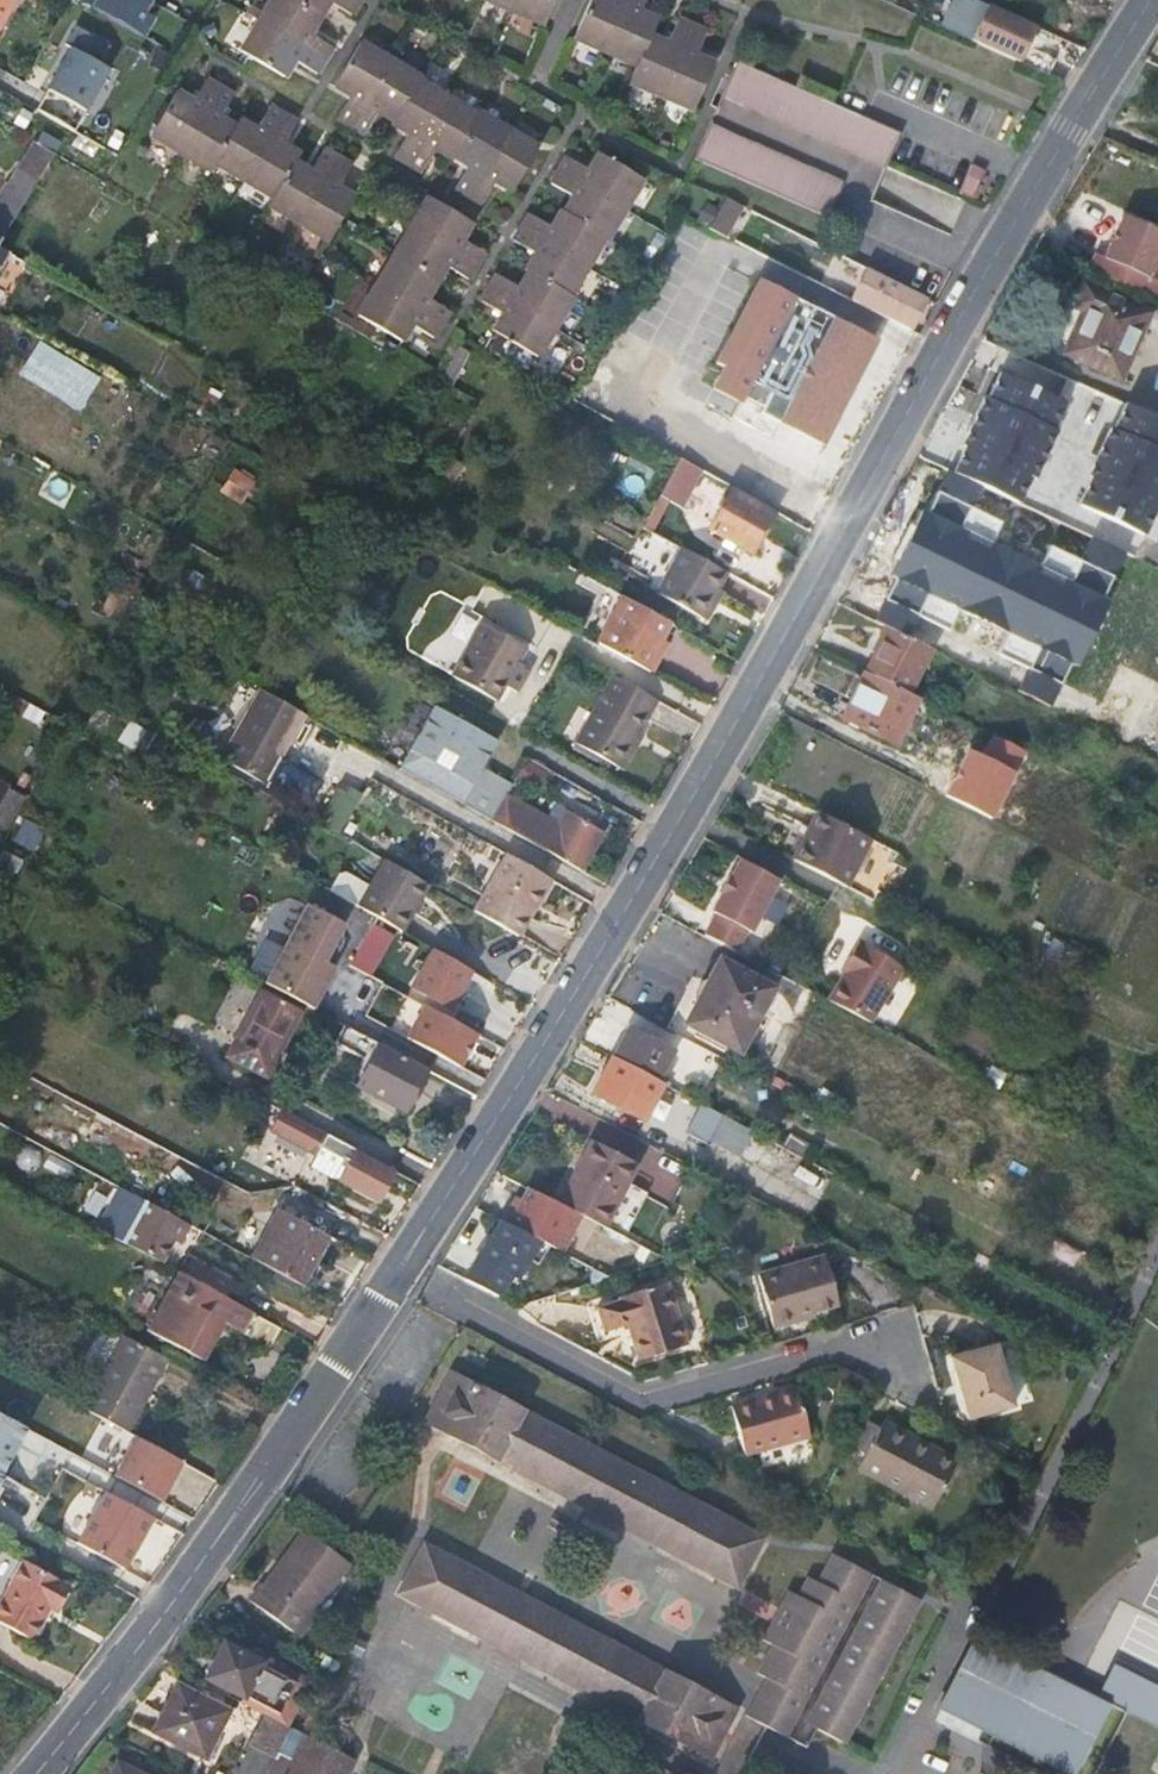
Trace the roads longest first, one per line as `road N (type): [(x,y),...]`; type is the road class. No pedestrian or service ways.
road 1 (secondary): [(1153,0),(1069,132),(729,734),(546,1043),(399,1267)]
road 2 (secondary): [(399,1267),(153,1632),(41,1773)]
road 3 (residential): [(902,1362),(856,1341),(648,1401),(399,1267)]

